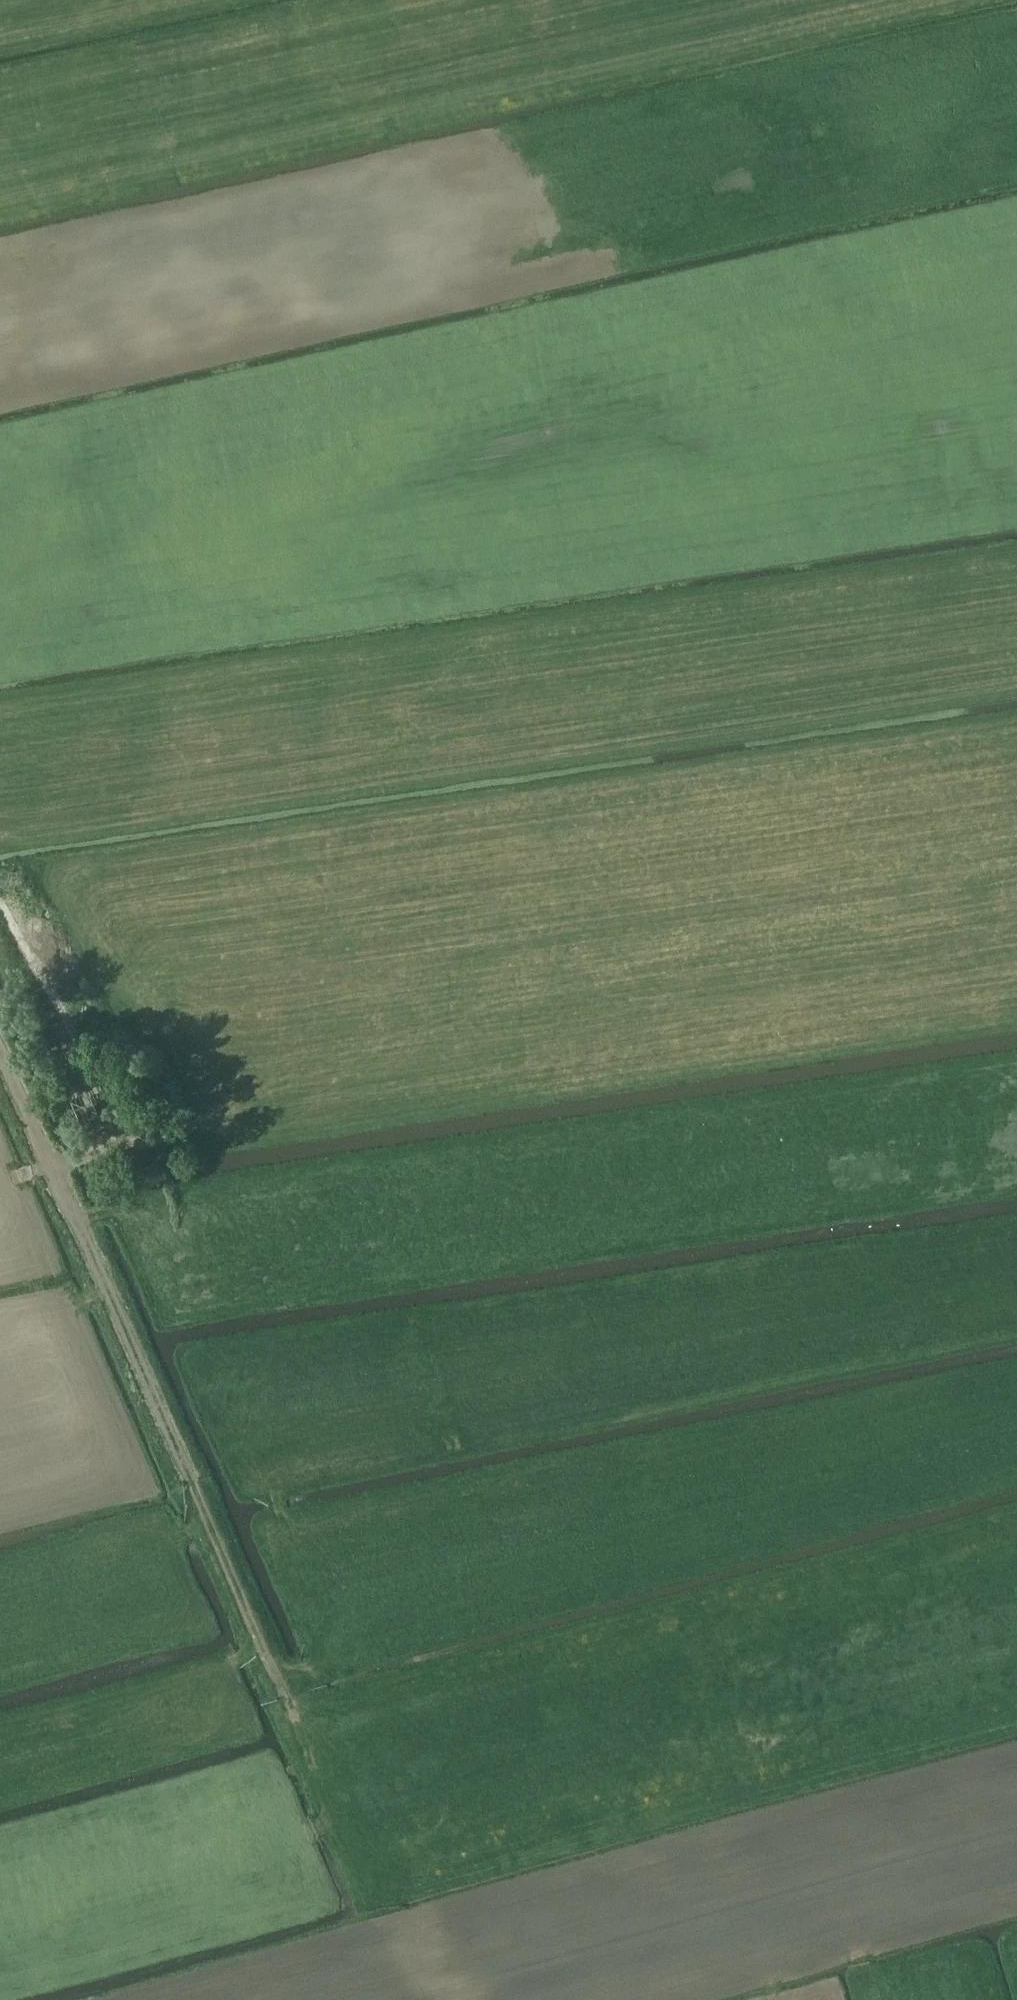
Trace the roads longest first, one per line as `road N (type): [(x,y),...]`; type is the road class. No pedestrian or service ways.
road 1 (track): [(301,1720),(0,1049)]

